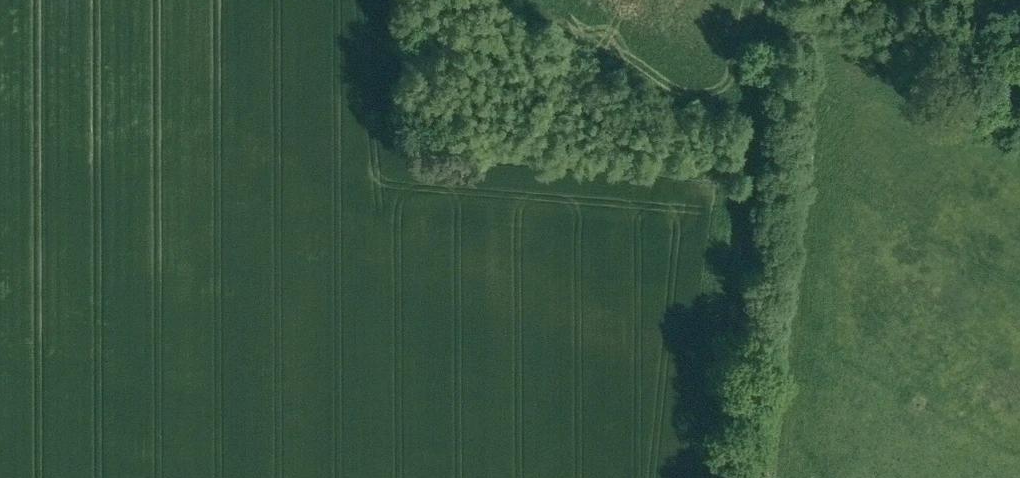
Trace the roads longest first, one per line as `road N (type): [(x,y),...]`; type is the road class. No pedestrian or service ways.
road 1 (track): [(726,477),(756,181),(787,0)]

